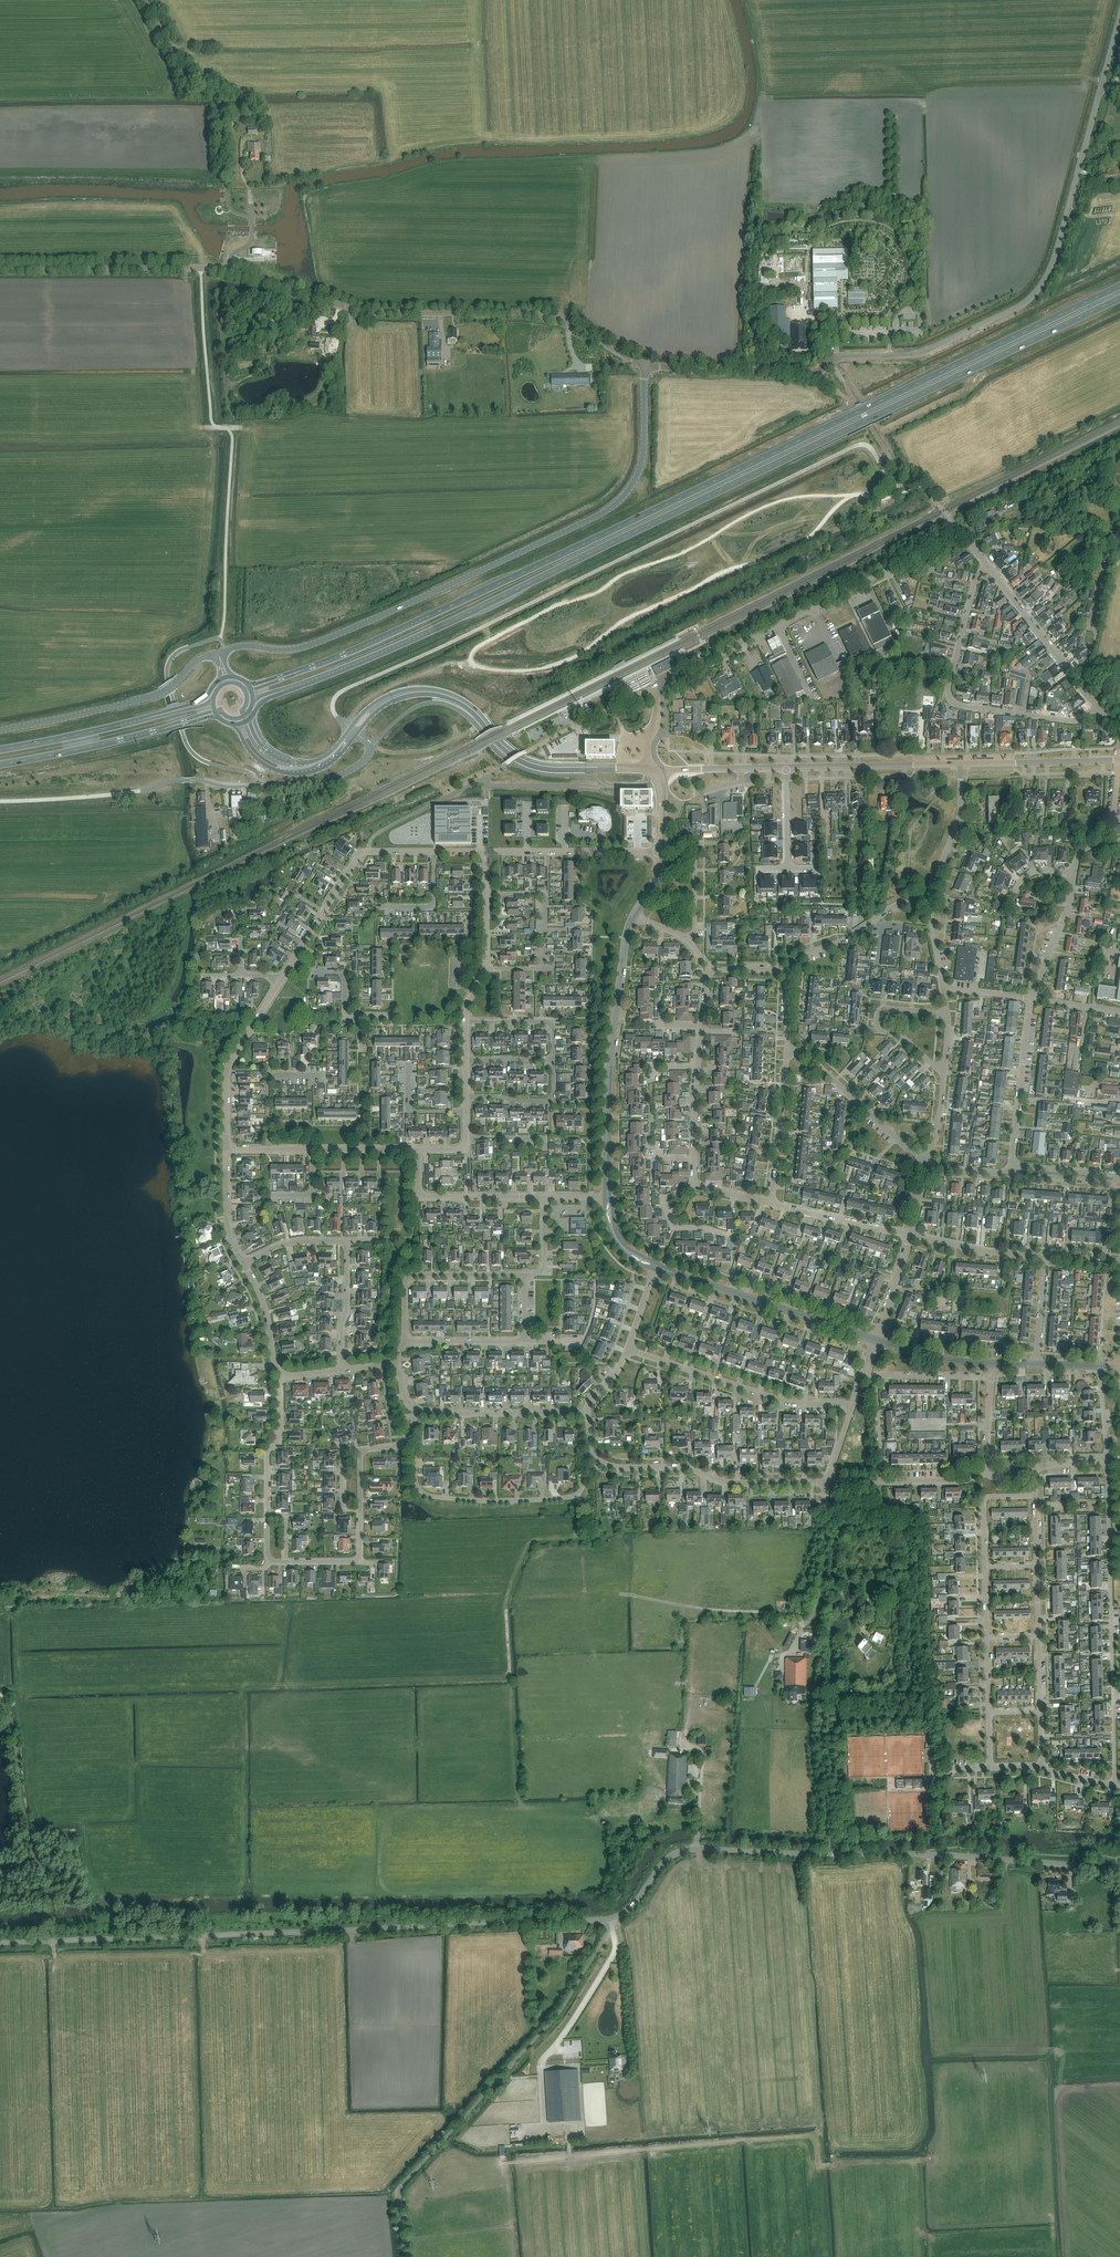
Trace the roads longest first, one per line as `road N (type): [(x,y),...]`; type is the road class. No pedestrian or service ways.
road 1 (trunk): [(1119,286),(497,584),(277,679)]
road 2 (trunk): [(280,692),(453,620),(1119,298)]
road 3 (tertiary): [(0,1943),(609,1919)]
road 4 (unclassified): [(646,364),(641,466),(615,504),(305,648),(248,645),(218,653)]
road 5 (tertiary): [(609,1919),(631,1907),(664,1862),(688,1850),(1119,1869)]
road 6 (tertiary): [(833,360),(932,349),(1026,302),(1040,286),(1063,236),(1119,26)]
road 7 (tertiary): [(646,364),(546,317),(380,313),(227,271)]
road 8 (unclassified): [(405,2256),(401,2186),(562,2009),(609,1919)]
road 9 (residential): [(648,739),(659,717),(655,686),(960,534)]
road 10 (residential): [(1112,1785),(1107,1461)]
road 11 (residential): [(772,1204),(694,1186),(708,970)]
road 12 (unclassified): [(1097,707),(1072,721),(951,699),(976,579),(988,567)]
road 13 (tertiary): [(633,916),(607,1093),(608,1198)]
road 14 (tertiary): [(654,768),(537,765),(504,748),(456,699),(403,694)]
road 15 (residential): [(405,1445),(418,1487),(435,1498),(567,1498),(578,1495),(597,1460)]
road 16 (unclassified): [(0,730),(151,697),(218,653)]
road 17 (residential): [(854,1404),(788,1402),(628,1350)]
road 18 (residential): [(828,1482),(734,1484),(681,1467),(597,1460)]
road 19 (tertiary): [(654,1267),(874,1340)]
road 20 (tertiary): [(227,271),(0,269)]
road 21 (unclassified): [(194,780),(239,788),(316,784),(366,758),(369,745),(358,733)]
road 22 (tertiary): [(833,360),(816,378),(646,364)]
road 23 (trunk): [(0,764),(186,722)]
road 24 (residential): [(485,969),(542,968),(544,933),(544,894),(486,894)]
road 25 (residential): [(226,1150),(228,1065),(283,977)]
road 26 (trunk): [(182,709),(0,749)]
road 27 (residential): [(926,1168),(804,1054),(788,1052)]
road 28 (residential): [(405,1341),(411,1275),(525,1275)]
road 29 (unclassified): [(1097,707),(988,567)]
road 30 (tertiary): [(960,763),(786,767)]
road 31 (residential): [(1011,1167),(1031,998)]
road 32 (residential): [(418,1149),(422,1196),(544,1197)]
road 33 (residential): [(419,1411),(588,1414)]
road 34 (residential): [(947,1014),(885,1008),(877,1020),(880,1032),(900,1034),(944,1073)]
road 35 (residential): [(787,971),(798,957),(928,897)]
road 36 (tertiary): [(235,725),(257,759),(292,774),(330,763),(358,733)]
road 37 (tertiary): [(1119,760),(960,763)]
road 38 (residential): [(772,1204),(788,1052)]
road 39 (residential): [(283,1377),(280,1430),(267,1457),(269,1518)]
road 40 (residential): [(910,1235),(772,1204)]
road 41 (residential): [(390,1015),(346,1015),(346,975),(316,975),(294,960)]
road 42 (residential): [(928,897),(959,820),(960,763)]
road 43 (residential): [(1045,1257),(910,1235)]
road 44 (residential): [(662,851),(526,851)]
road 45 (residential): [(1031,998),(1074,874)]
road 46 (residential): [(268,1150),(267,1077),(324,1076)]
road 47 (residential): [(343,1370),(348,1241)]
road 48 (residential): [(466,1097),(550,1100),(554,1059)]
road 49 (residential): [(554,1059),(554,1022),(466,1022)]
road 50 (tertiary): [(874,1340),(939,1359),(994,1364)]
road 51 (residential): [(283,1377),(244,1264)]

